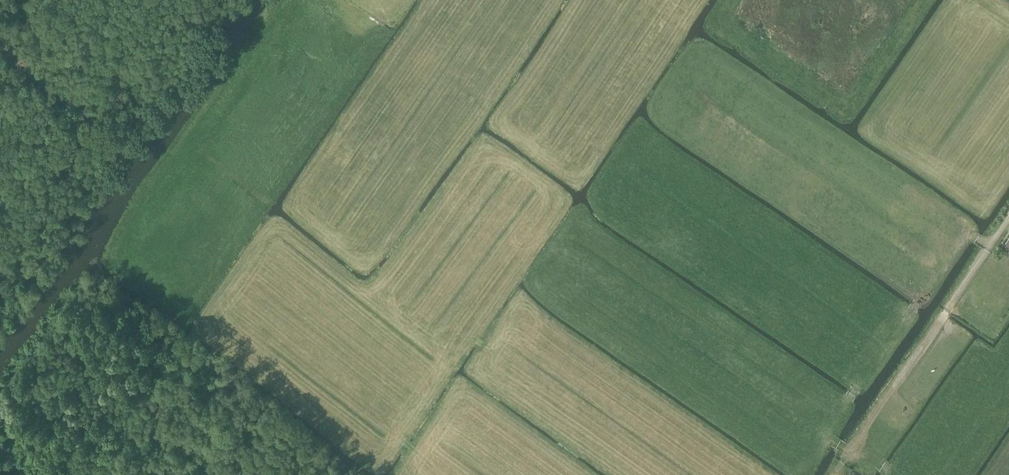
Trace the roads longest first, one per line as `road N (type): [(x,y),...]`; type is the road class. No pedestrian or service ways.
road 1 (track): [(837,474),(990,244),(967,233)]

